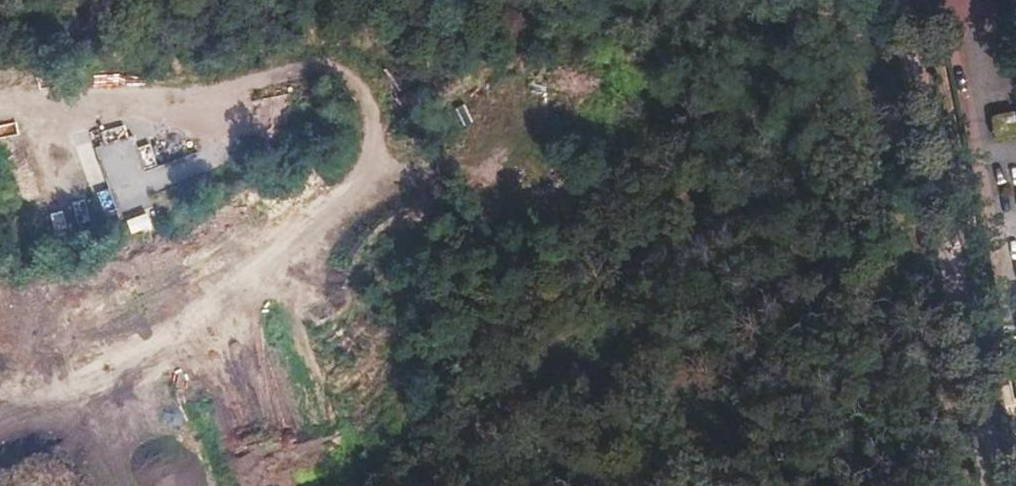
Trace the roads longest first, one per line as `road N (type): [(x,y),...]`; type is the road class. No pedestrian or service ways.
road 1 (track): [(436,485),(858,0)]
road 2 (residential): [(893,0),(991,485)]

